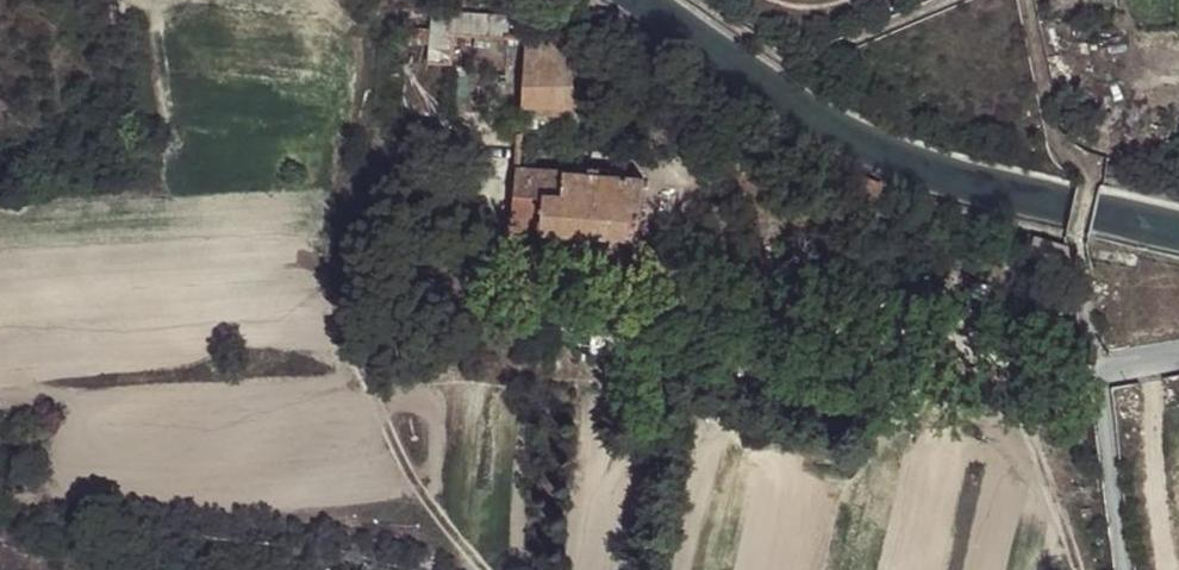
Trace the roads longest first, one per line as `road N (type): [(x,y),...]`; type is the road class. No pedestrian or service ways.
road 1 (residential): [(1178,359),(1099,374),(1124,569)]
road 2 (track): [(1169,569),(1159,526),(1150,364)]

